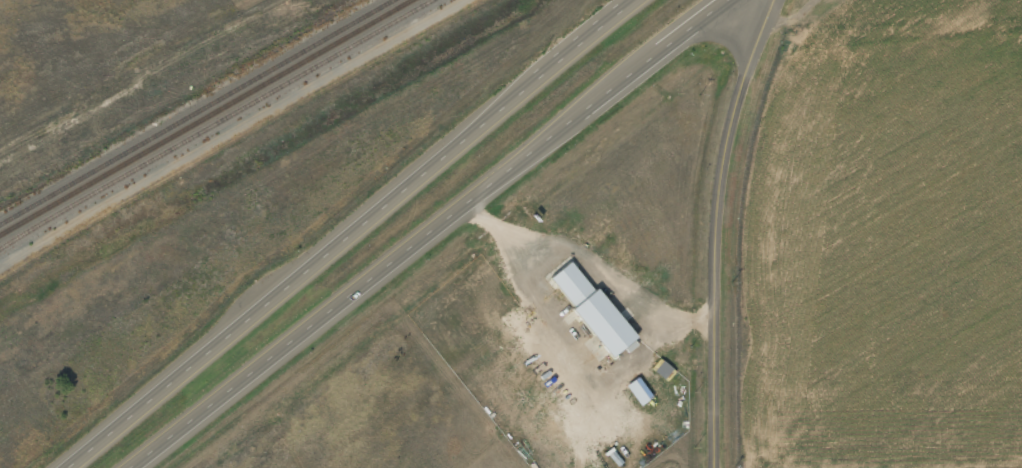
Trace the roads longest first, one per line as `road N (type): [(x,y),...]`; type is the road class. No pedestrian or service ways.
road 1 (trunk): [(131,467),(728,0)]
road 2 (trunk): [(632,0),(65,467)]
road 3 (tertiary): [(717,467),(720,199),(758,42),(777,0)]

